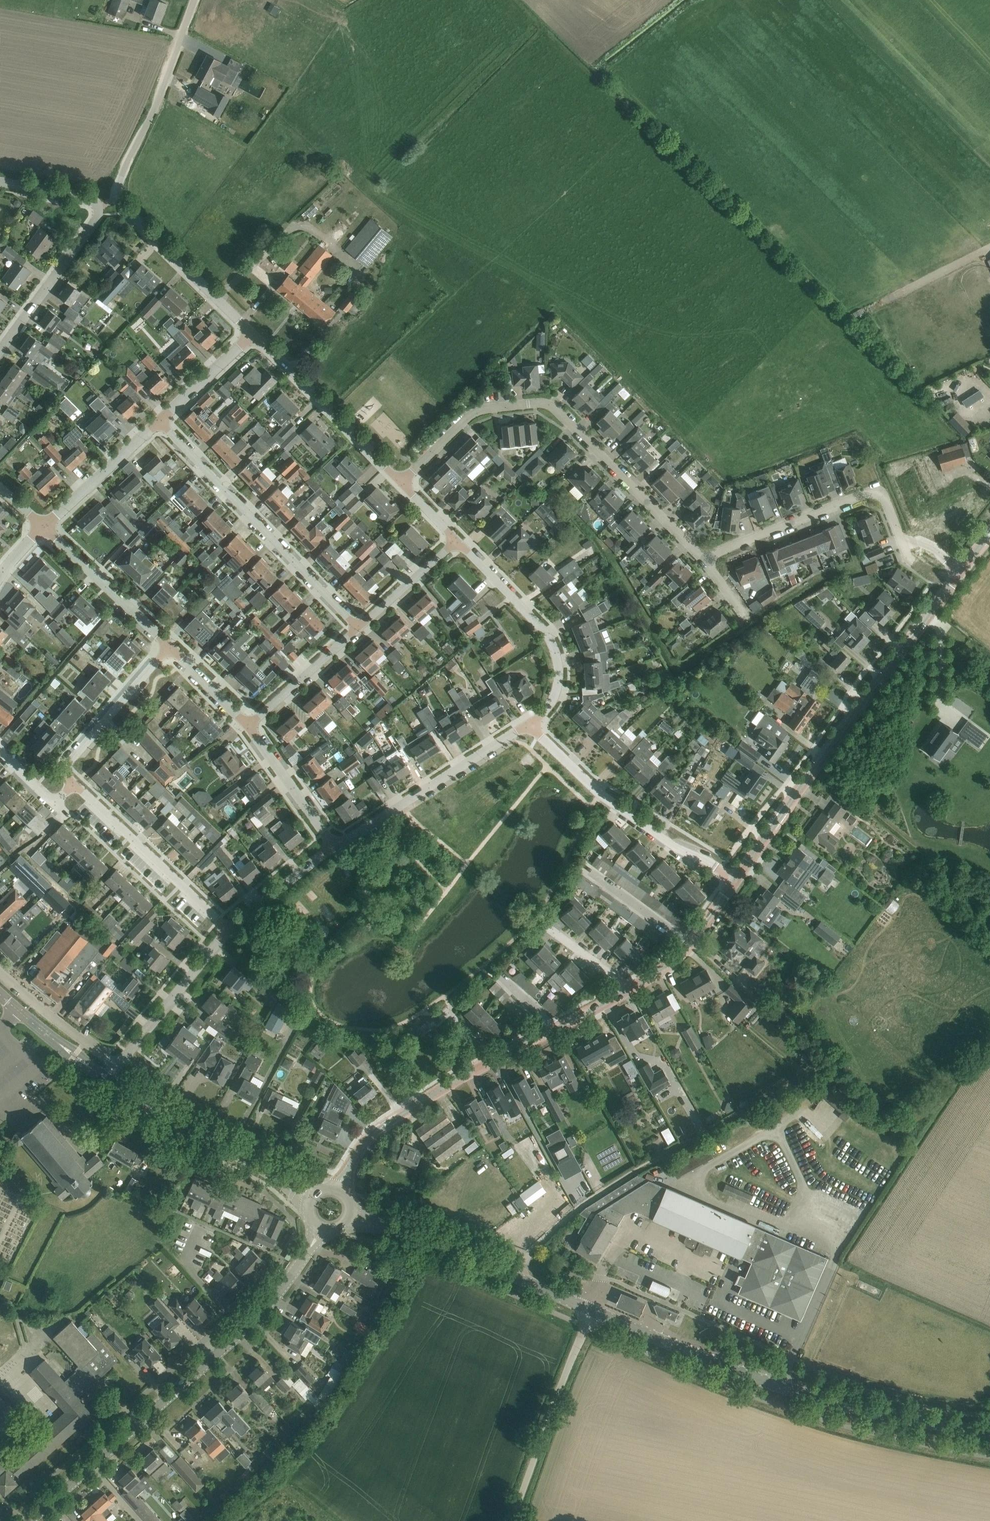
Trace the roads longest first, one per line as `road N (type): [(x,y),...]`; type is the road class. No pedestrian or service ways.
road 1 (secondary): [(989,1433),(784,1390),(584,1308)]
road 2 (tertiary): [(26,1520),(262,1316),(320,1227)]
road 3 (residential): [(702,558),(543,403),(469,414),(400,484)]
road 4 (tertiary): [(735,879),(960,571)]
road 5 (residential): [(360,628),(159,422)]
road 6 (residential): [(0,348),(96,209),(91,201),(0,183)]
road 7 (residential): [(735,879),(601,794),(529,723)]
road 8 (residential): [(902,543),(889,508),(871,493),(702,558)]
road 9 (residential): [(529,723),(556,694),(553,642),(456,539)]
road 10 (residential): [(336,844),(529,723)]
road 11 (unclassified): [(511,1520),(585,1326),(584,1308)]
road 12 (secondary): [(584,1308),(384,1226)]
road 13 (unclassified): [(117,199),(196,0)]
road 14 (residential): [(230,931),(73,787)]
road 15 (residential): [(400,484),(255,332)]
road 16 (tertiary): [(338,1187),(368,1137),(498,1061)]
road 17 (secondary): [(282,1179),(106,1078)]
road 18 (residential): [(255,332),(117,199)]
road 19 (residential): [(73,787),(67,766),(170,646)]
road 20 (residential): [(116,1064),(230,931)]
road 21 (residential): [(170,646),(45,525)]
road 22 (tertiary): [(628,990),(686,945),(735,879)]
road 23 (residential): [(45,525),(159,422)]
road 24 (residential): [(249,727),(360,628)]
road 25 (residential): [(0,971),(116,1064)]
road 26 (tertiary): [(498,1061),(628,990)]
road 27 (residential): [(336,844),(249,727)]
road 28 (residential): [(230,931),(336,844)]
road 29 (residential): [(159,422),(255,332)]
road 30 (residential): [(360,628),(456,539)]

